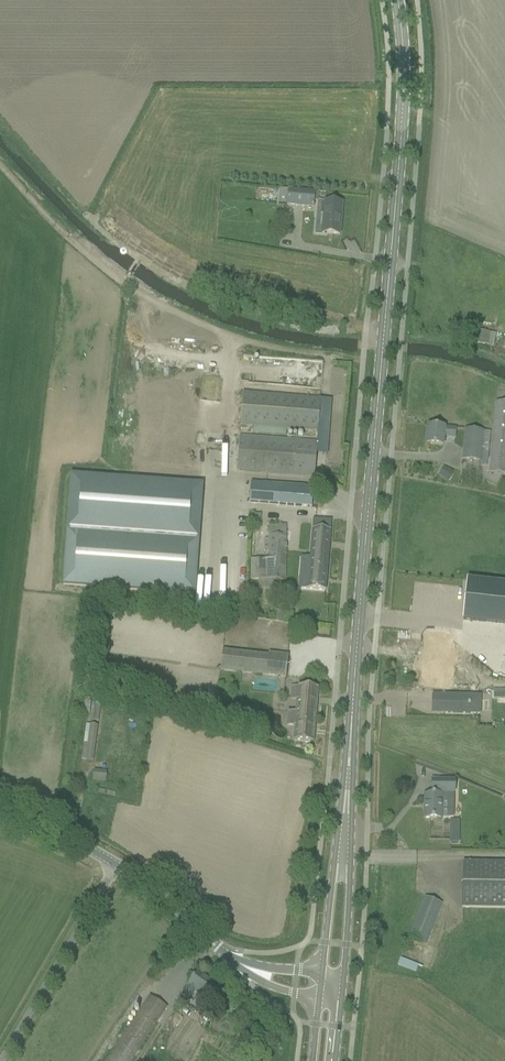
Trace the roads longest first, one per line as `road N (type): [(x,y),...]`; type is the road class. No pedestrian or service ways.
road 1 (secondary): [(344,850),(404,120),(399,0)]
road 2 (unclassified): [(116,865),(2,1060)]
road 3 (unclassified): [(260,973),(219,951),(116,865)]
road 4 (secondary): [(343,989),(344,850)]
road 5 (secondary): [(344,850),(323,975)]
road 6 (unclassified): [(116,865),(0,816)]

